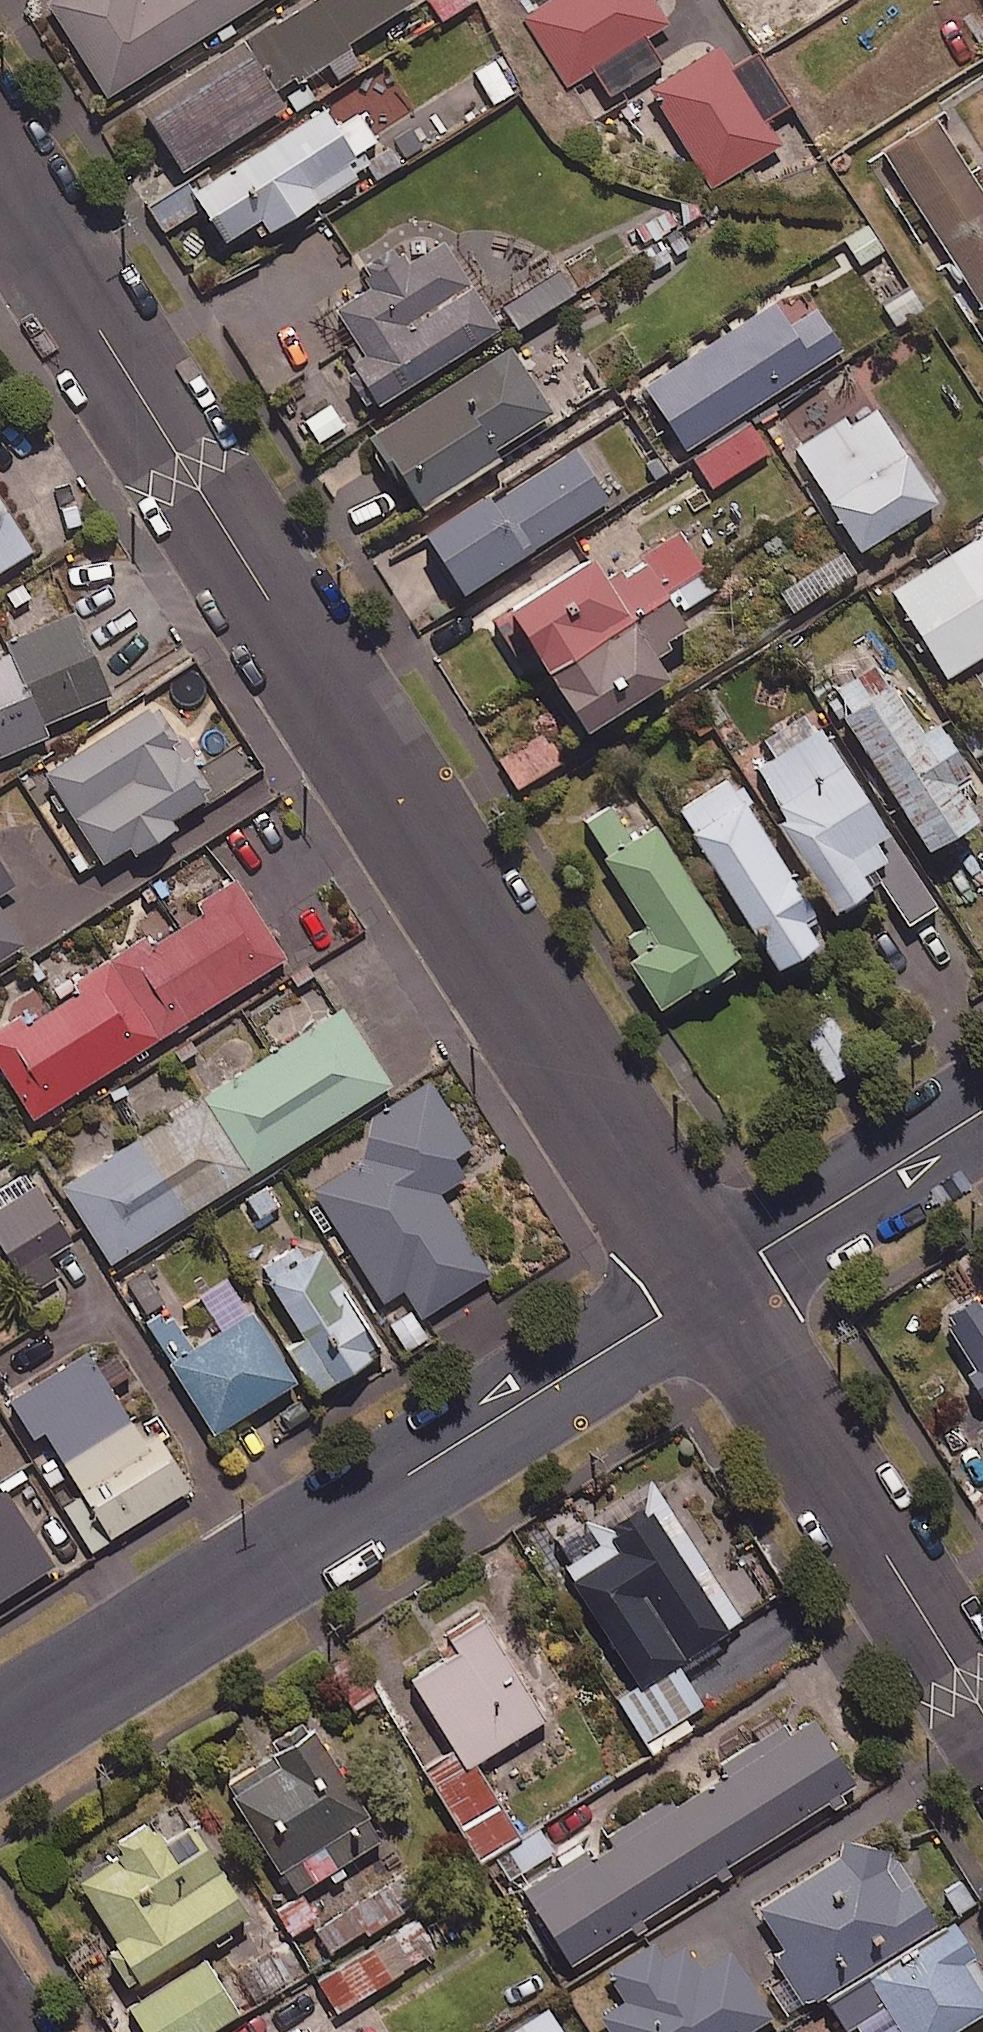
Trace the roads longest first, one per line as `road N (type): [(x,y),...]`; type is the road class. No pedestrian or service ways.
road 1 (residential): [(0,176),(713,1283)]
road 2 (unclassified): [(0,1737),(713,1283)]
road 3 (residential): [(713,1283),(982,1708)]
road 4 (unclassified): [(713,1283),(982,1110)]

